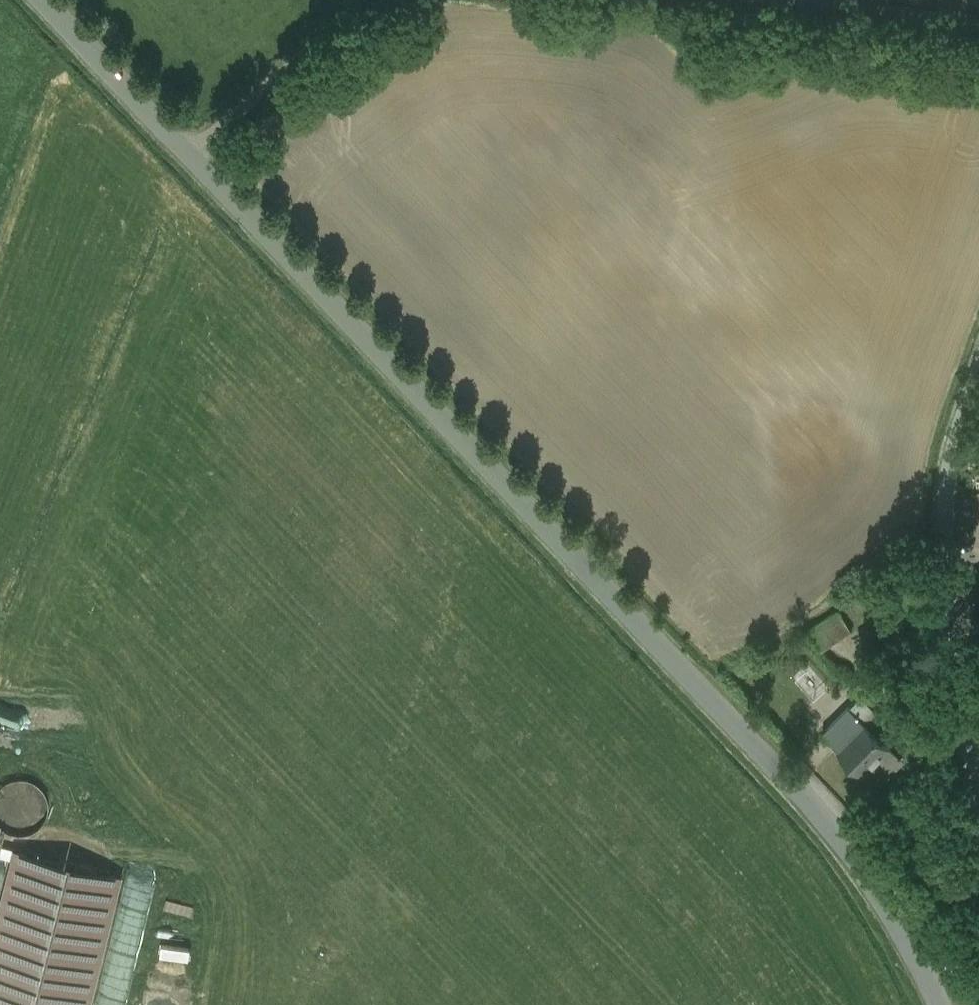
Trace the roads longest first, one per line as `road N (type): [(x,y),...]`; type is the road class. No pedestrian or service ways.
road 1 (tertiary): [(942,1004),(855,849),(44,0)]
road 2 (unclassified): [(978,818),(952,516),(954,465),(978,381)]

